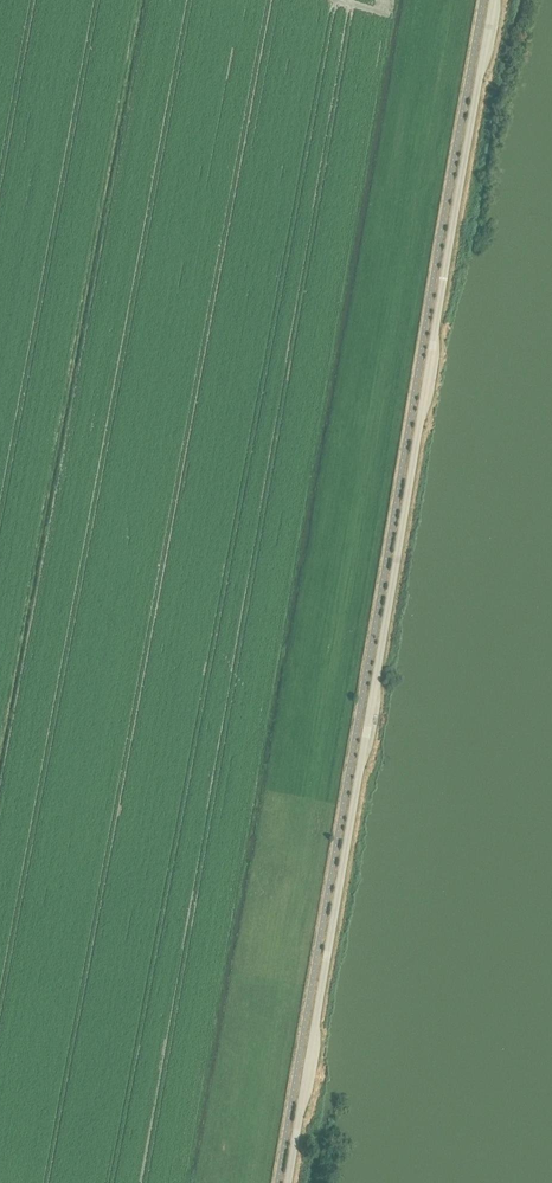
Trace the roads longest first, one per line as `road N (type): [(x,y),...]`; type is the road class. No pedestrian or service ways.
road 1 (tertiary): [(288,1182),(493,0)]

